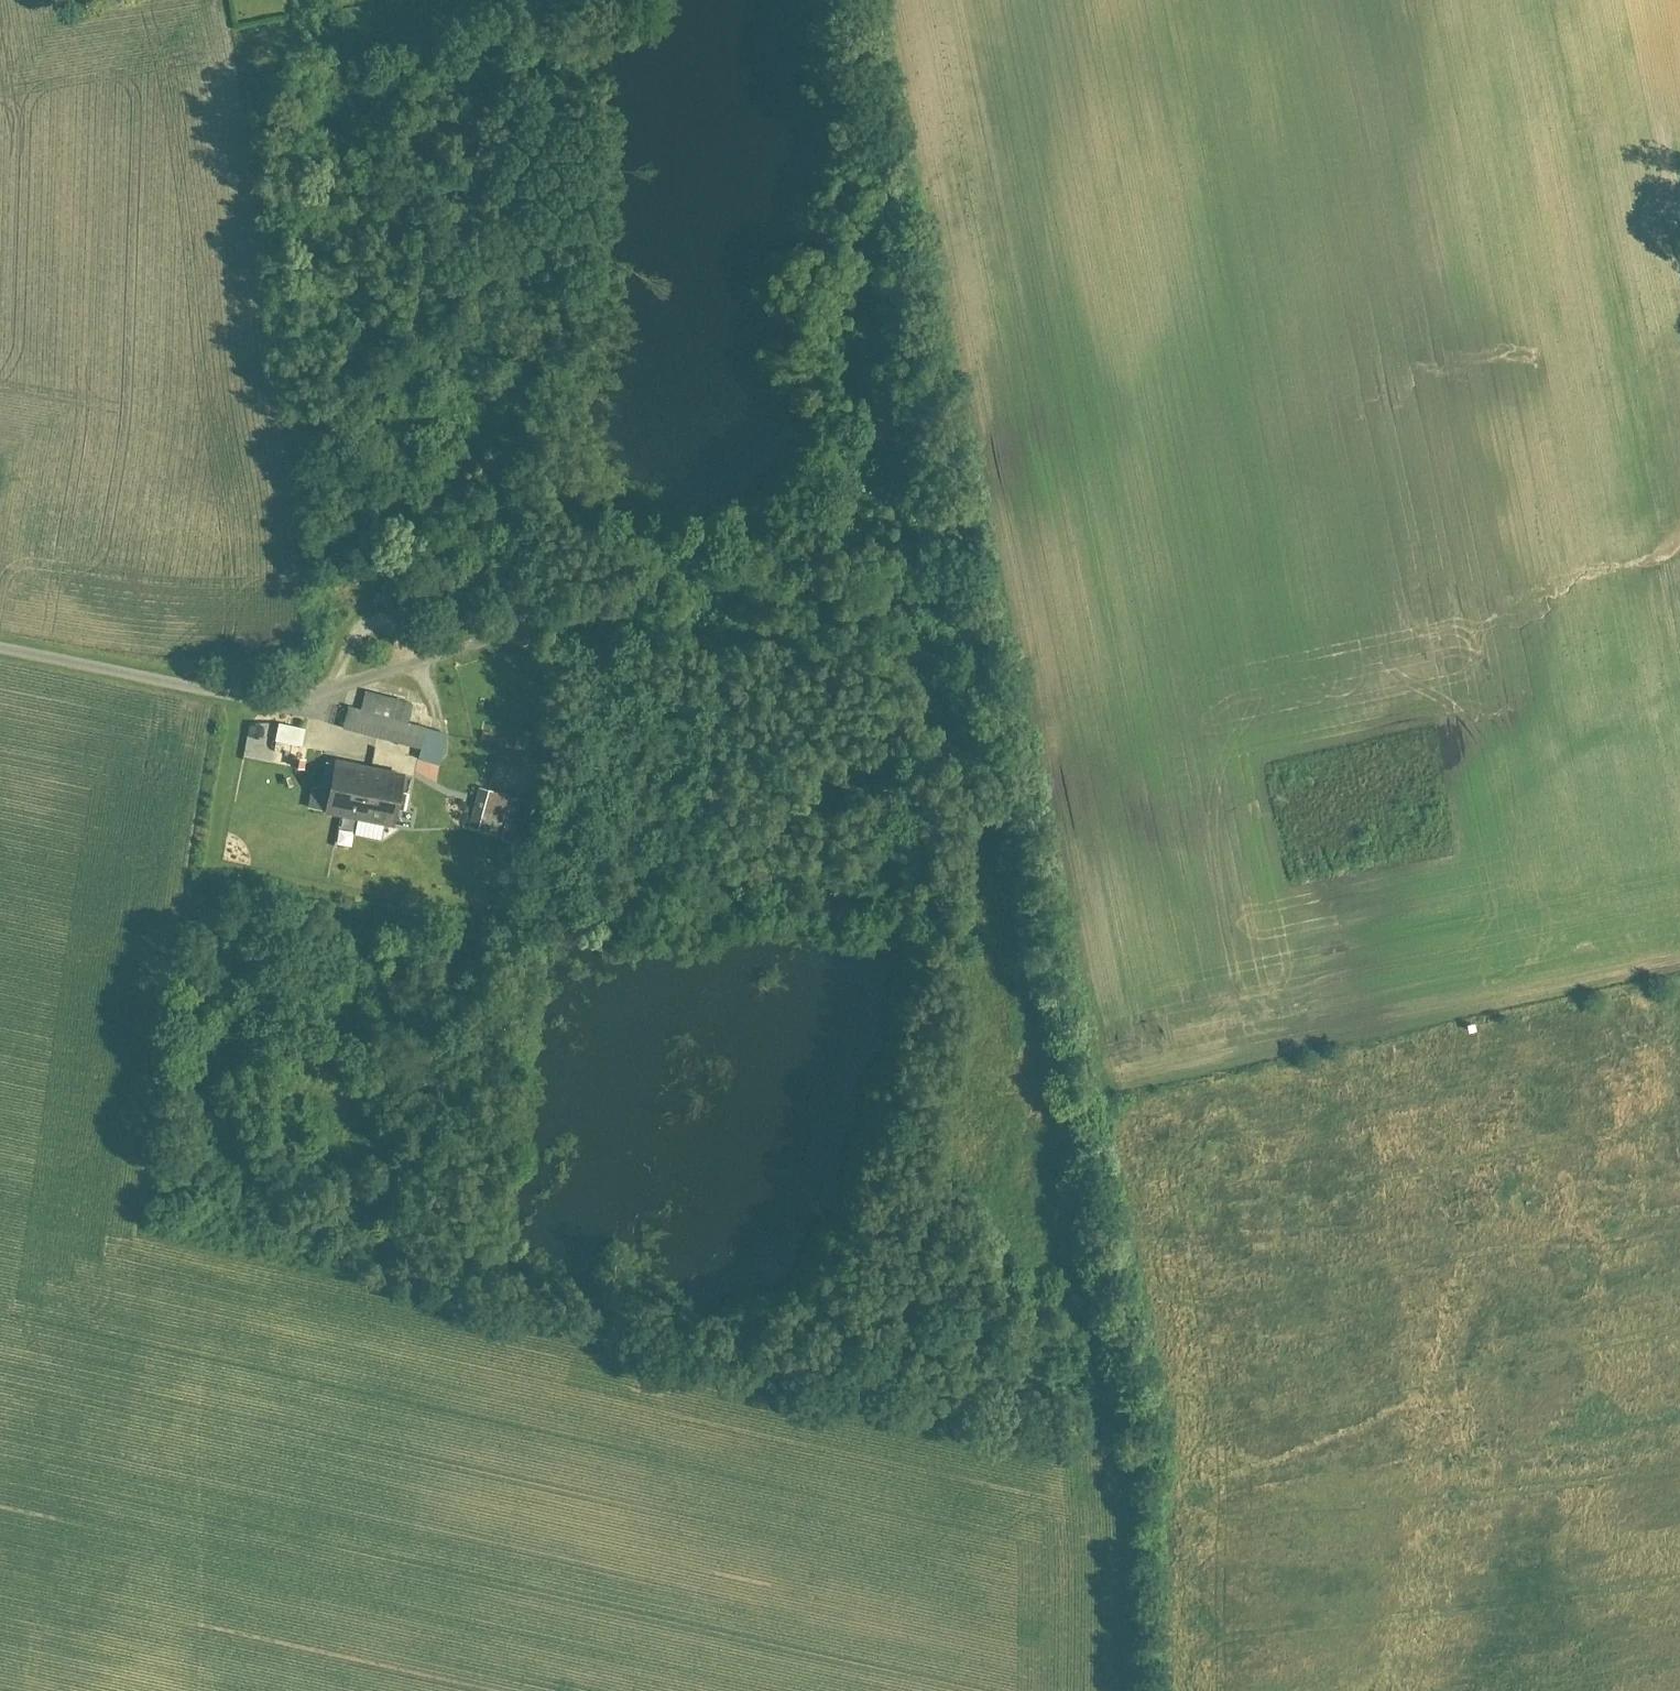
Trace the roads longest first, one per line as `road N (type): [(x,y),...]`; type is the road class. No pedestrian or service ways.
road 1 (residential): [(0,646),(303,703),(329,688),(371,635),(392,629)]

